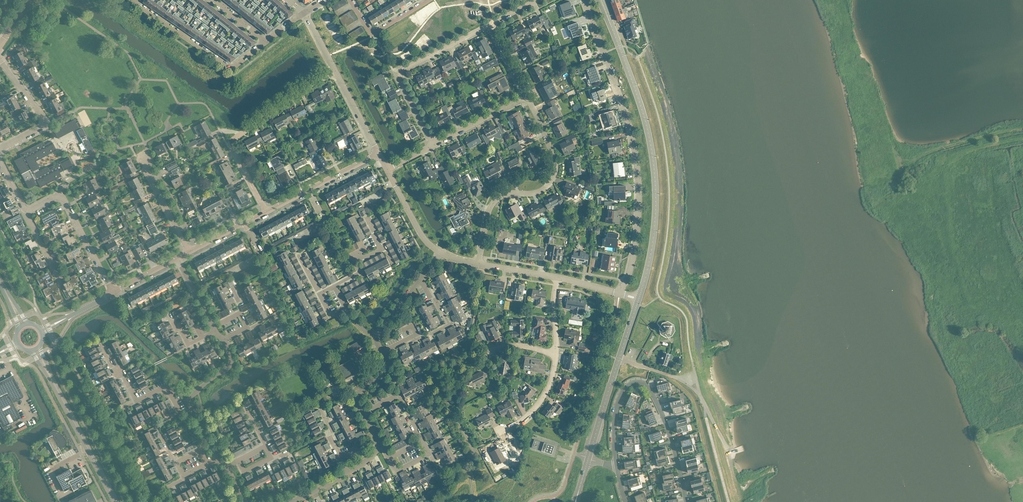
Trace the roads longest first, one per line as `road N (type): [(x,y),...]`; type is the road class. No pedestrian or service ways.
road 1 (tertiary): [(638,299),(653,242),(652,157),(601,0)]
road 2 (unclassified): [(620,293),(637,234),(636,159),(584,0)]
road 3 (residential): [(617,467),(618,406),(628,385),(640,382),(665,420),(686,501)]
road 4 (unclassified): [(477,263),(499,197),(551,180),(553,154),(527,95)]
road 5 (residential): [(266,213),(230,140),(335,71)]
road 6 (residential): [(431,144),(397,75),(489,25)]
road 7 (secondary): [(118,501),(39,348)]
road 8 (secondary): [(32,352),(114,501)]
road 9 (tertiary): [(588,459),(638,299)]
road 10 (unclassified): [(133,0),(231,68),(265,43)]
road 11 (residential): [(113,294),(63,197),(25,209)]
road 12 (unclassified): [(0,149),(46,123),(0,59)]

